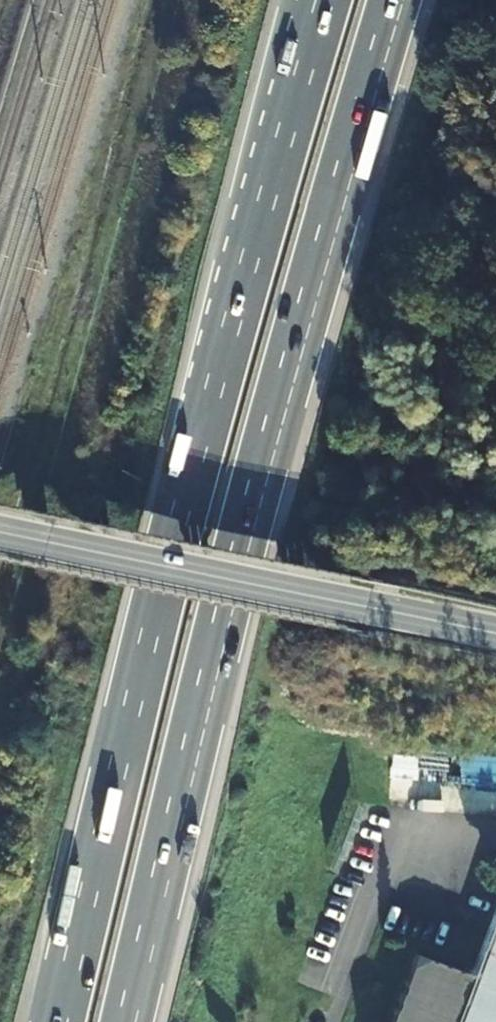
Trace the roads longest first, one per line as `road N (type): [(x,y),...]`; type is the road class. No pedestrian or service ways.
road 1 (motorway): [(129,1021),(243,534),(396,0)]
road 2 (motorway): [(324,0),(63,1021)]
road 3 (secondary): [(495,633),(0,534)]

